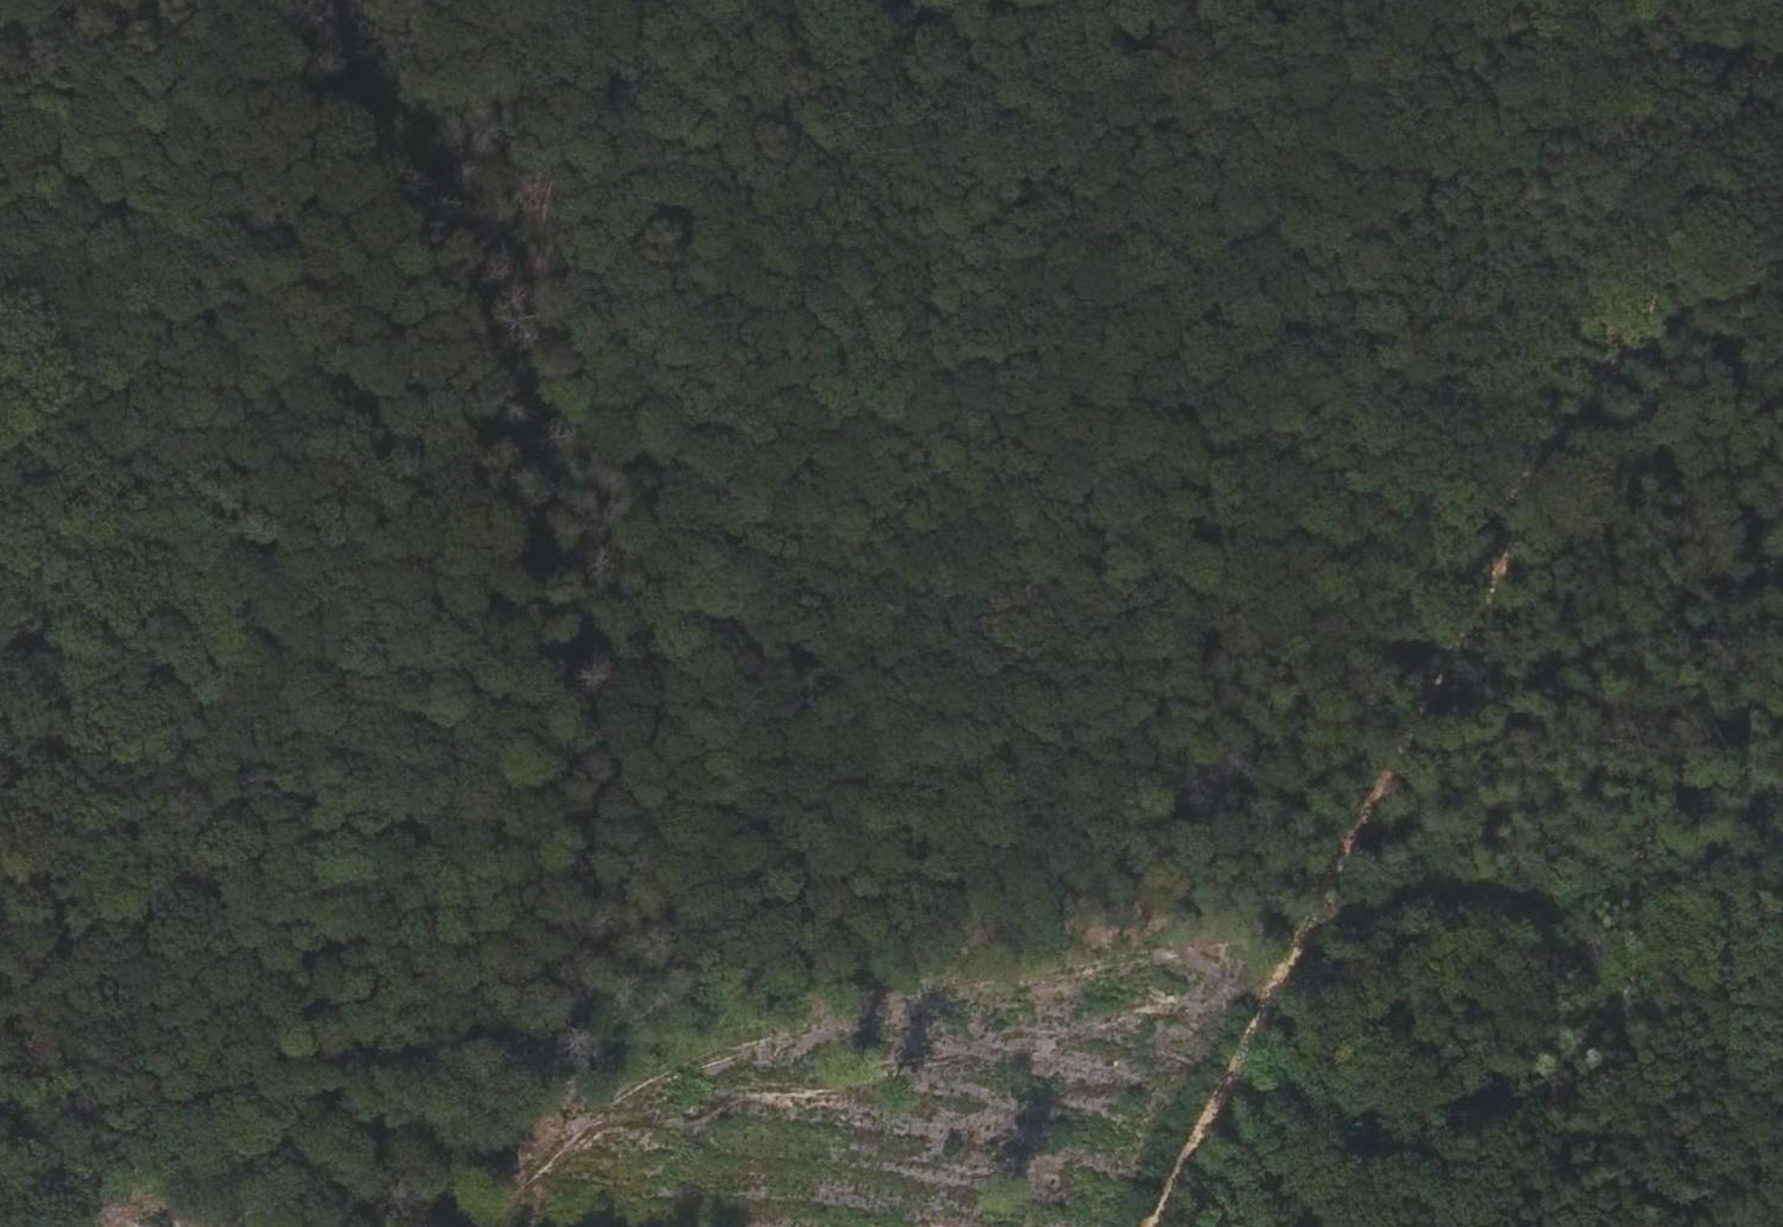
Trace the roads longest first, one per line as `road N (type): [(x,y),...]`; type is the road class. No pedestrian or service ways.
road 1 (track): [(1318,913),(1782,50)]
road 2 (track): [(1170,1226),(1318,913)]

